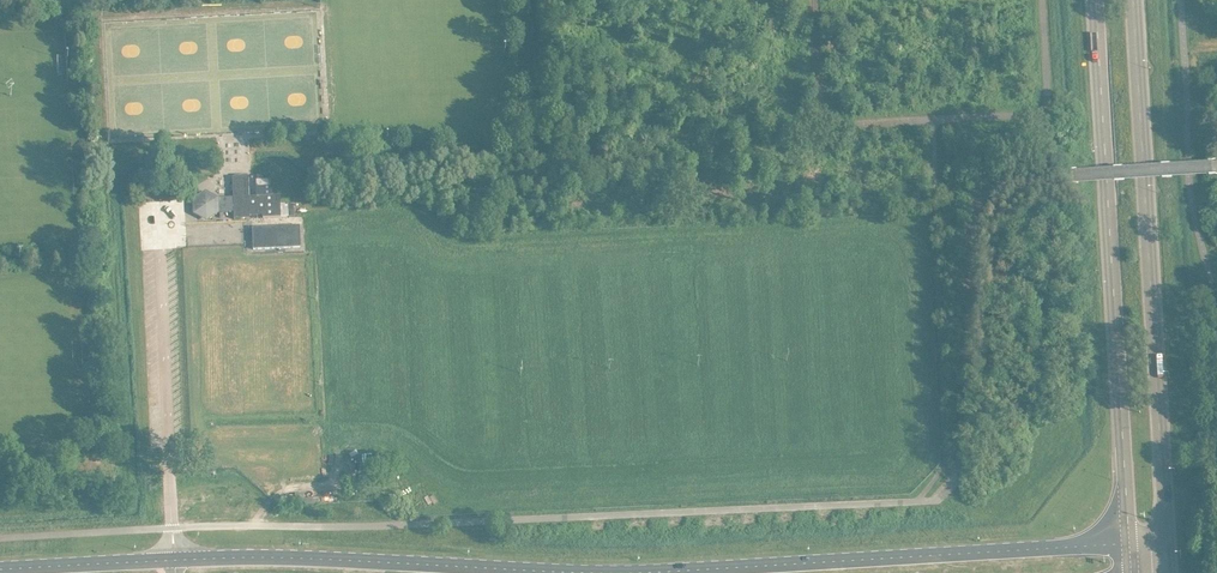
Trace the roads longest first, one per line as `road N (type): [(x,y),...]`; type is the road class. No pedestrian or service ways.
road 1 (secondary): [(1037,553),(721,569),(299,556),(0,570)]
road 2 (secondary): [(1171,517),(1138,0)]
road 3 (secondary): [(1099,0),(1130,516)]

